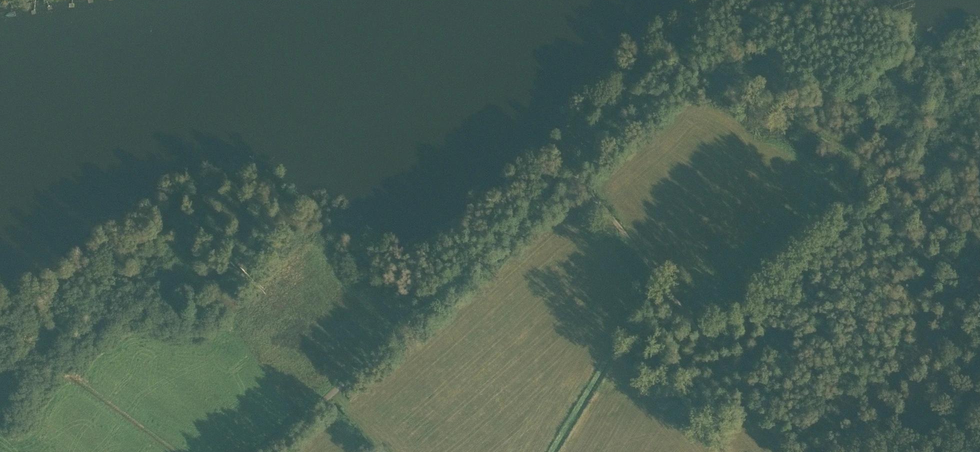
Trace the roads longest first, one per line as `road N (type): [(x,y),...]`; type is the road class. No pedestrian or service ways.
road 1 (track): [(787,451),(622,232),(573,179)]

